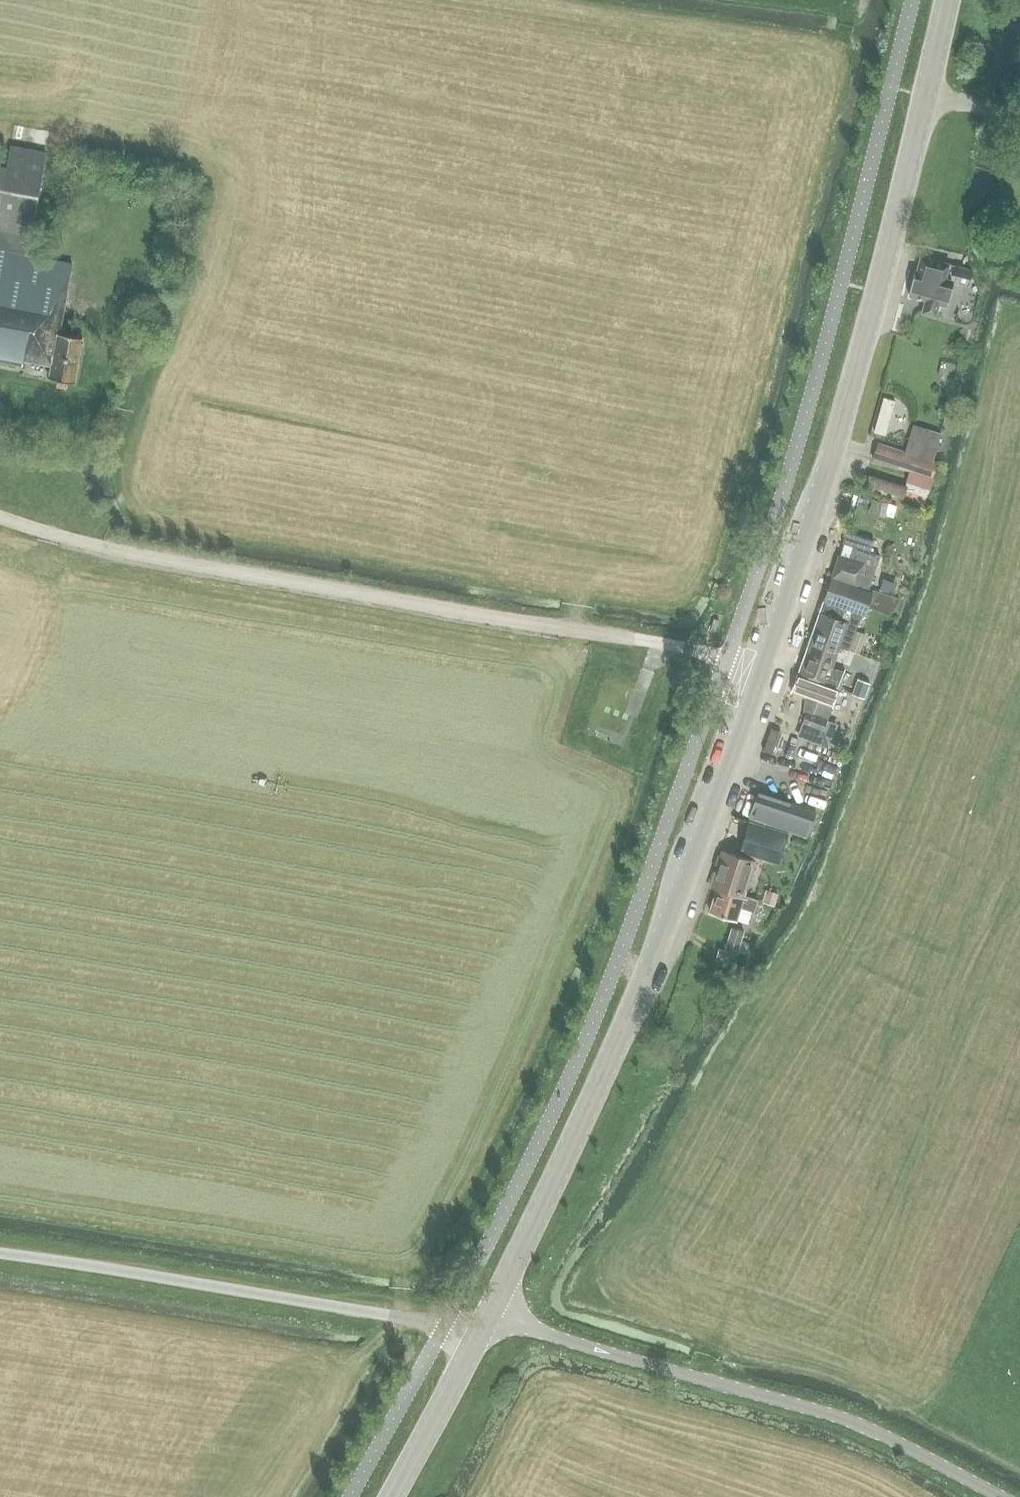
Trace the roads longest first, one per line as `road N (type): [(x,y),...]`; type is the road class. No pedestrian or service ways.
road 1 (tertiary): [(490,1311),(631,1012),(762,672),(848,395),(947,0)]
road 2 (unclassified): [(1001,1496),(834,1416),(490,1311)]
road 3 (unclassified): [(442,1325),(0,1254)]
road 4 (tertiary): [(392,1496),(475,1341)]

